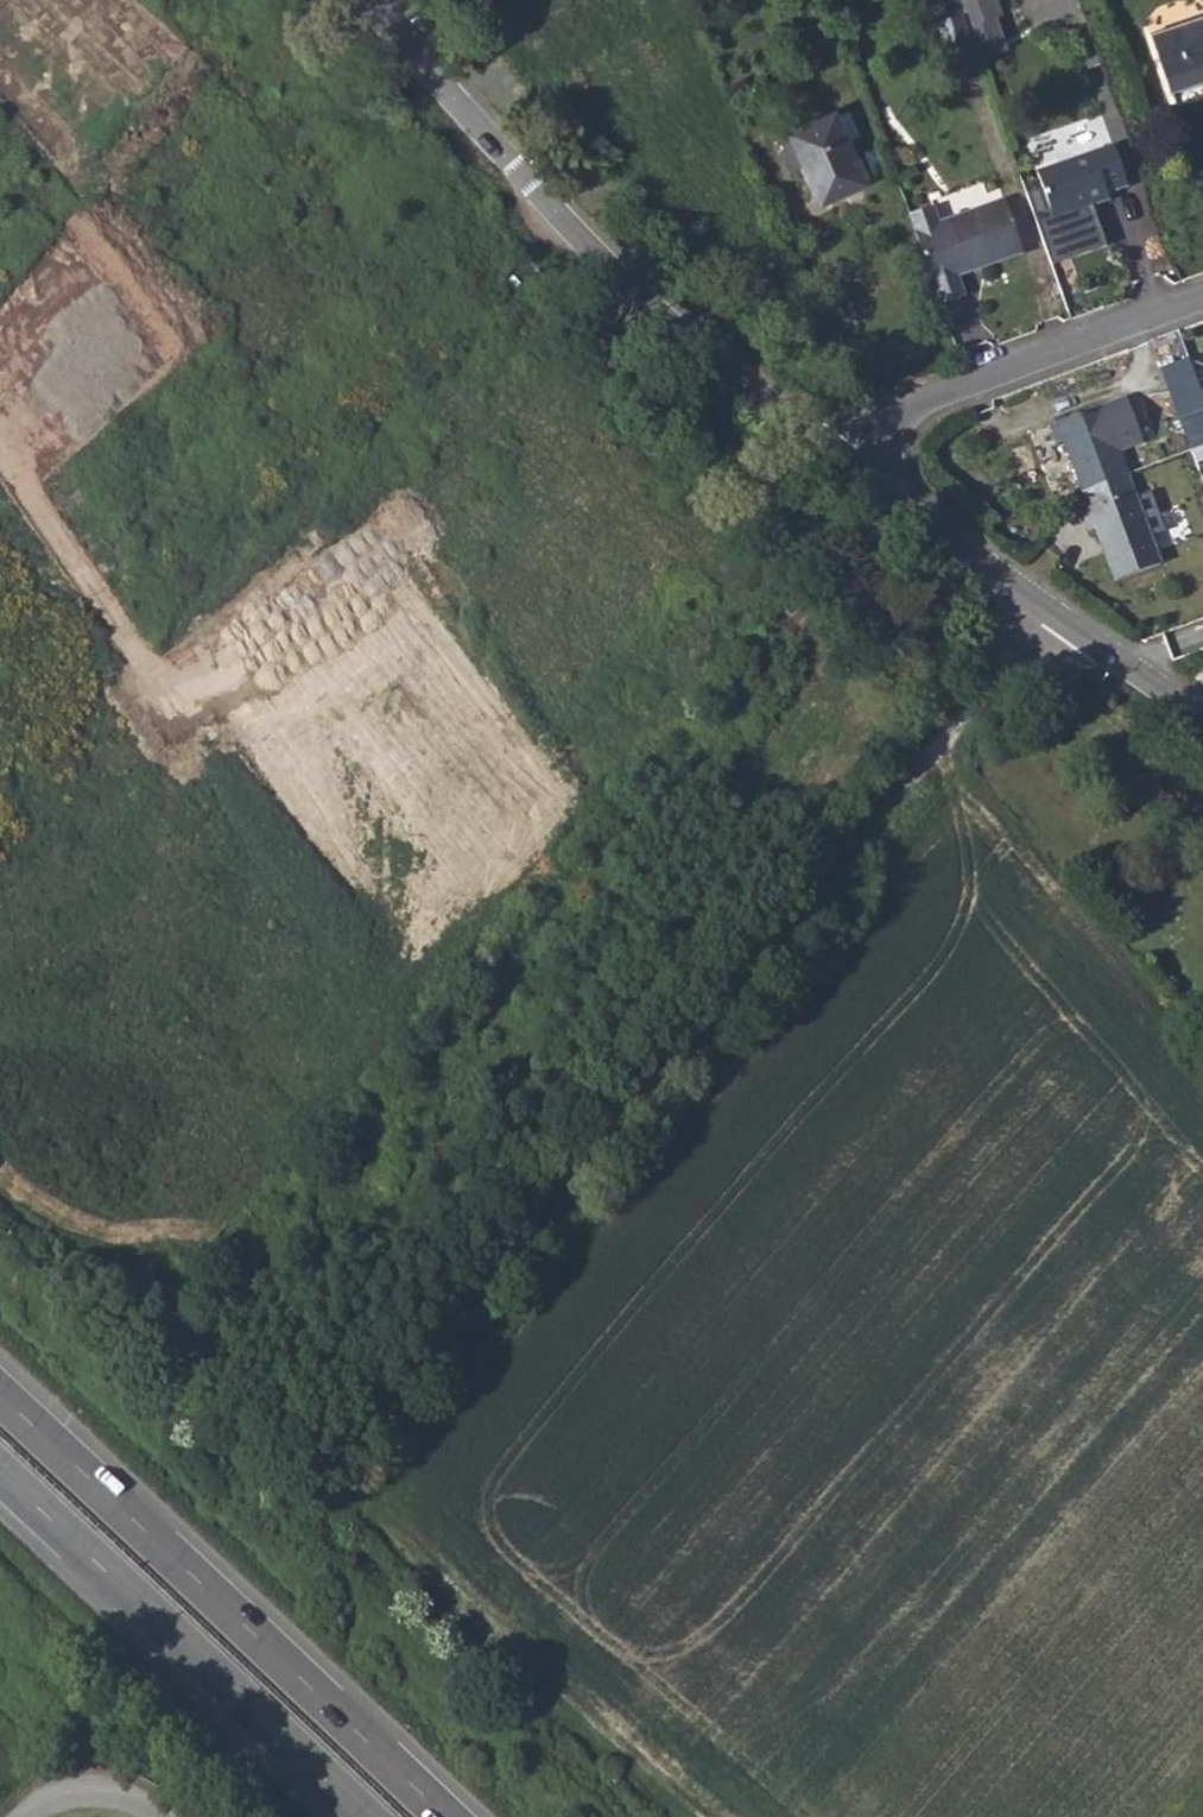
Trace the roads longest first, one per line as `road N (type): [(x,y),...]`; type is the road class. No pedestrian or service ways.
road 1 (unclassified): [(369,0),(596,254),(840,460)]
road 2 (trunk): [(445,1816),(0,1396)]
road 3 (trunk): [(0,1473),(364,1816)]
road 4 (unclassified): [(840,460),(1202,714)]
road 5 (residential): [(840,460),(941,394),(1202,297)]
road 6 (unclassified): [(164,1816),(100,1789),(63,1793),(24,1816)]

